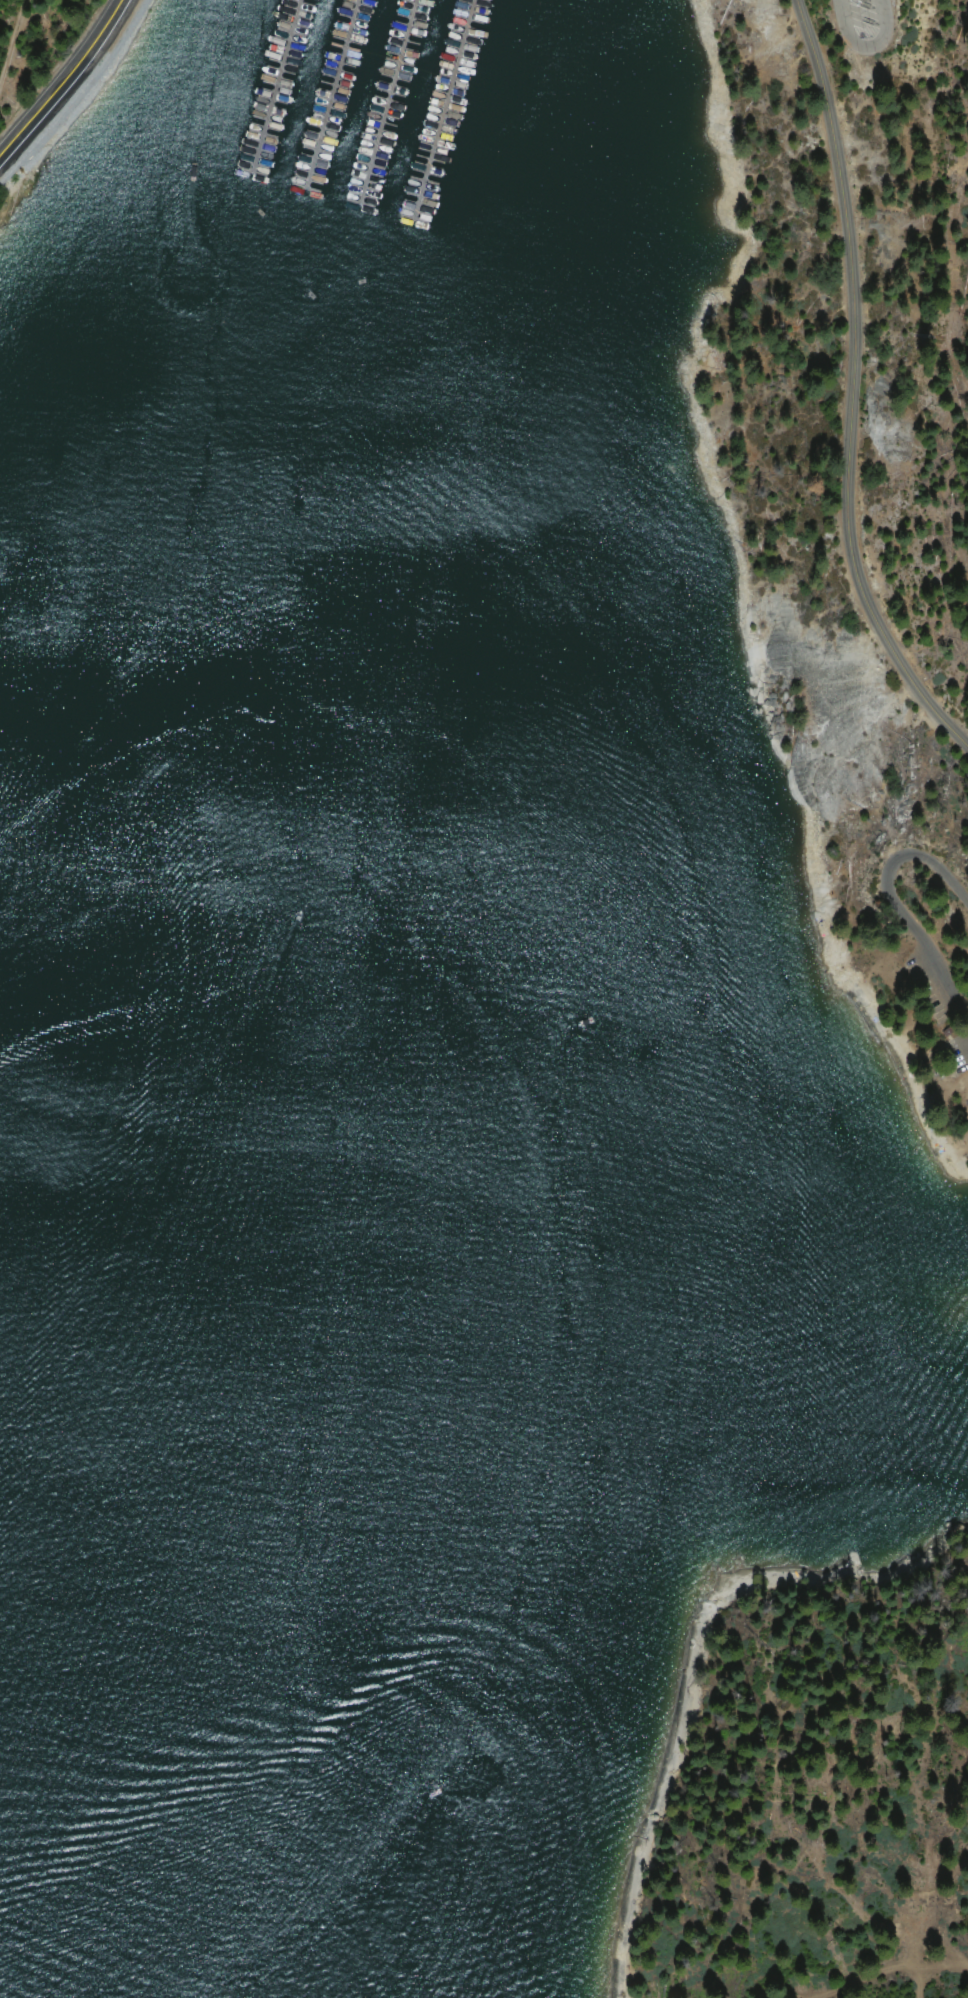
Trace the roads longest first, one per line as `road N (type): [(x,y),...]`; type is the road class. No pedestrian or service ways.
road 1 (residential): [(967,756),(869,632),(850,539),(836,184),(789,0)]
road 2 (secondary): [(0,141),(108,0)]

